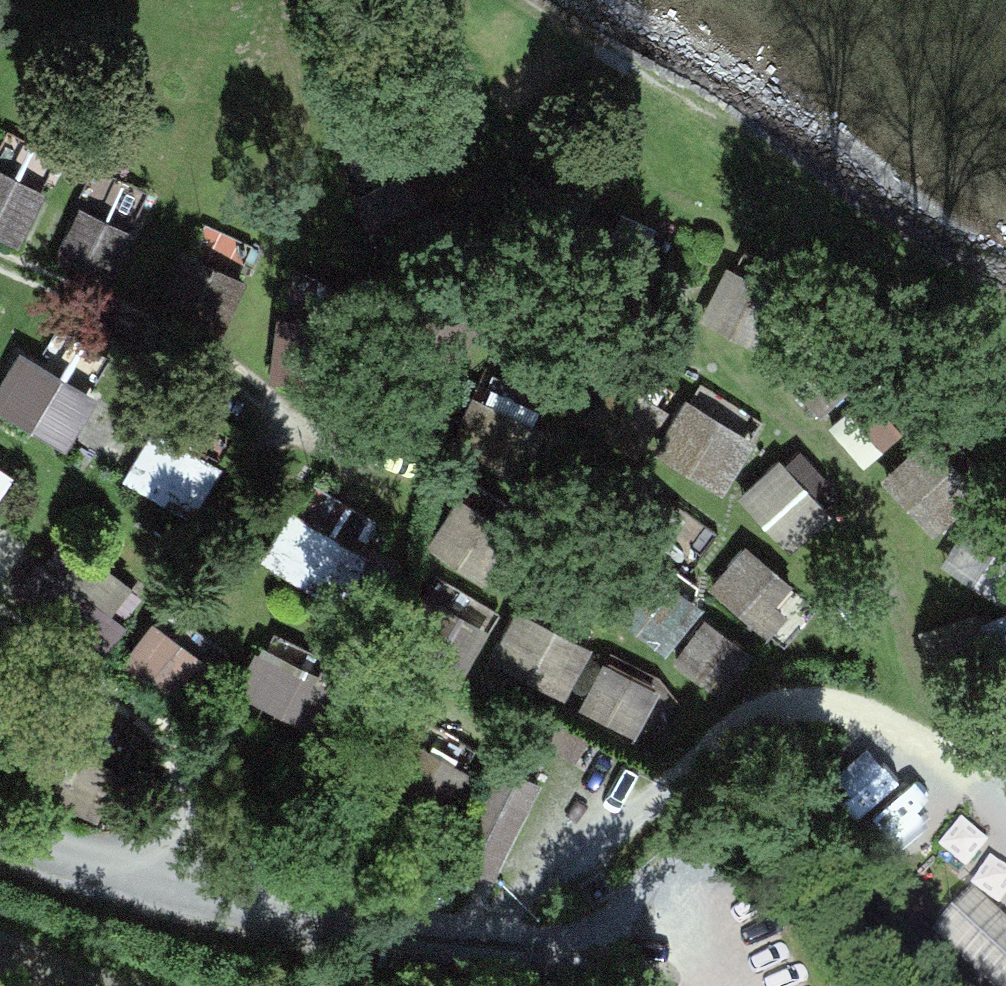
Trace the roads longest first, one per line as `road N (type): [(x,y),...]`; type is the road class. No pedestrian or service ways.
road 1 (track): [(0,622),(129,711),(187,780),(191,826),(175,884)]
road 2 (track): [(251,382),(0,260)]

